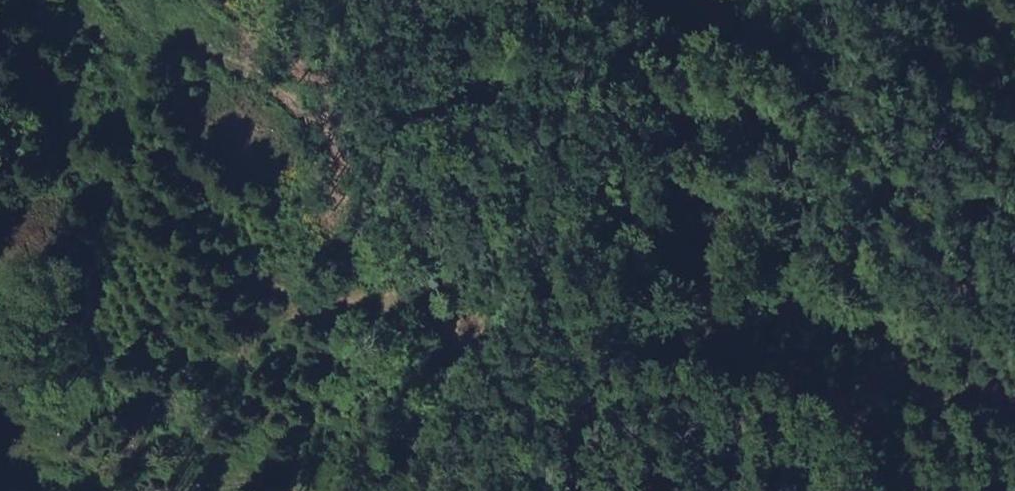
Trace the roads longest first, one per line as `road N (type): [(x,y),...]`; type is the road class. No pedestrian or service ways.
road 1 (track): [(319,490),(256,477),(100,482),(45,463),(0,415)]

